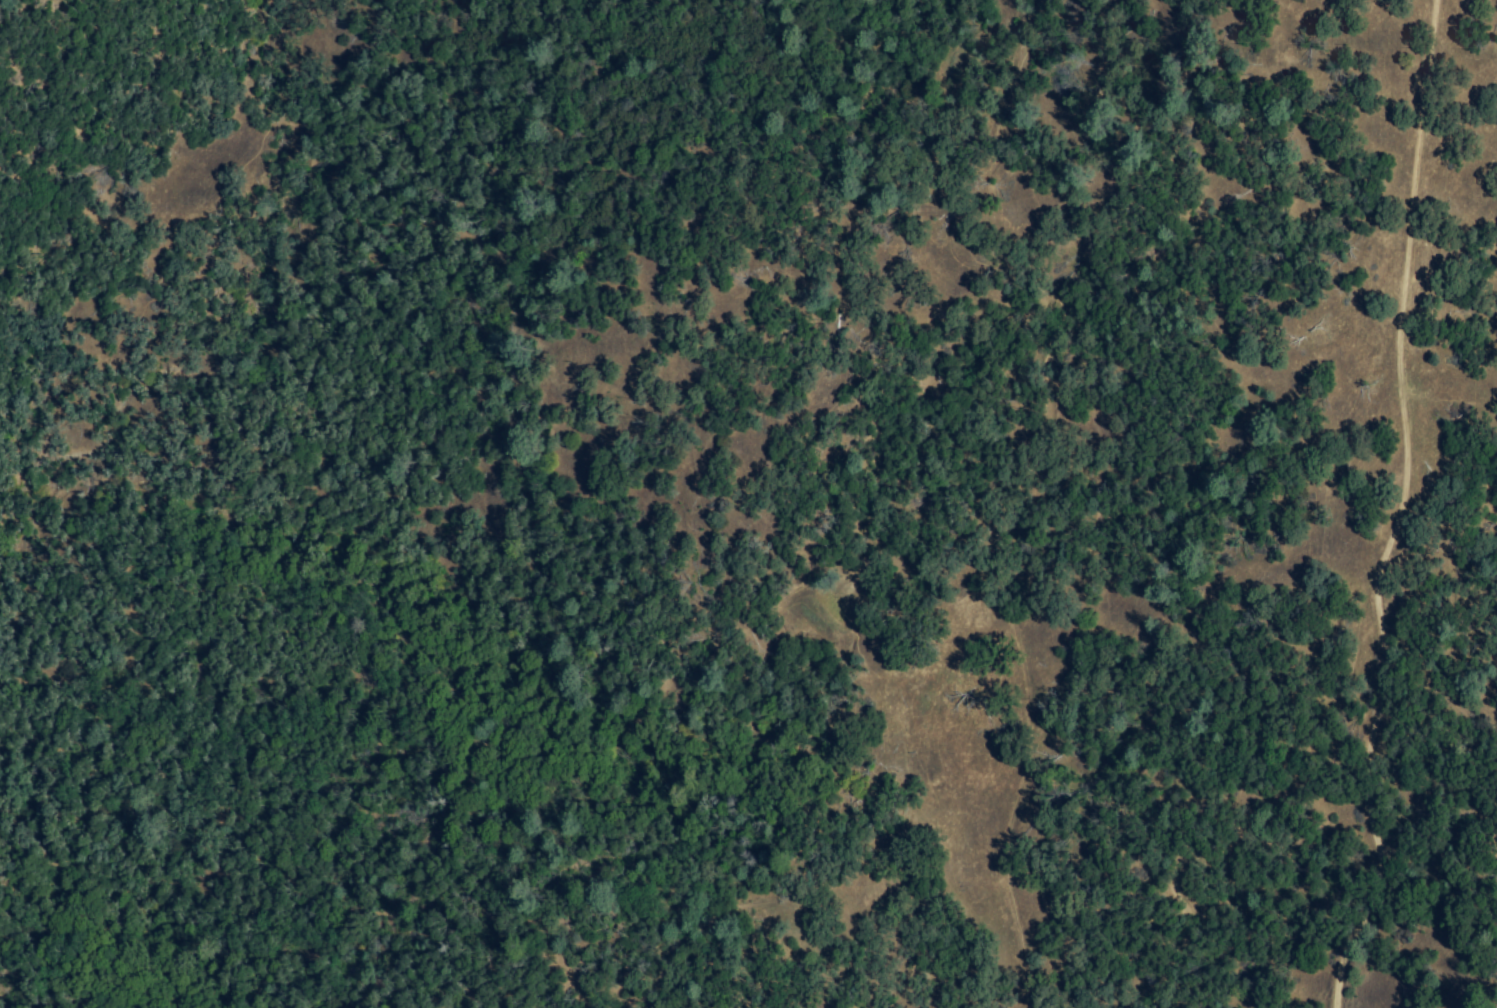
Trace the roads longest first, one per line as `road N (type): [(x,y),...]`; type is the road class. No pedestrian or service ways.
road 1 (track): [(1428,0),(1395,352),(1401,491),(1374,581),(1380,673),(1359,794),(1377,860),(1342,949),(1331,1007)]

